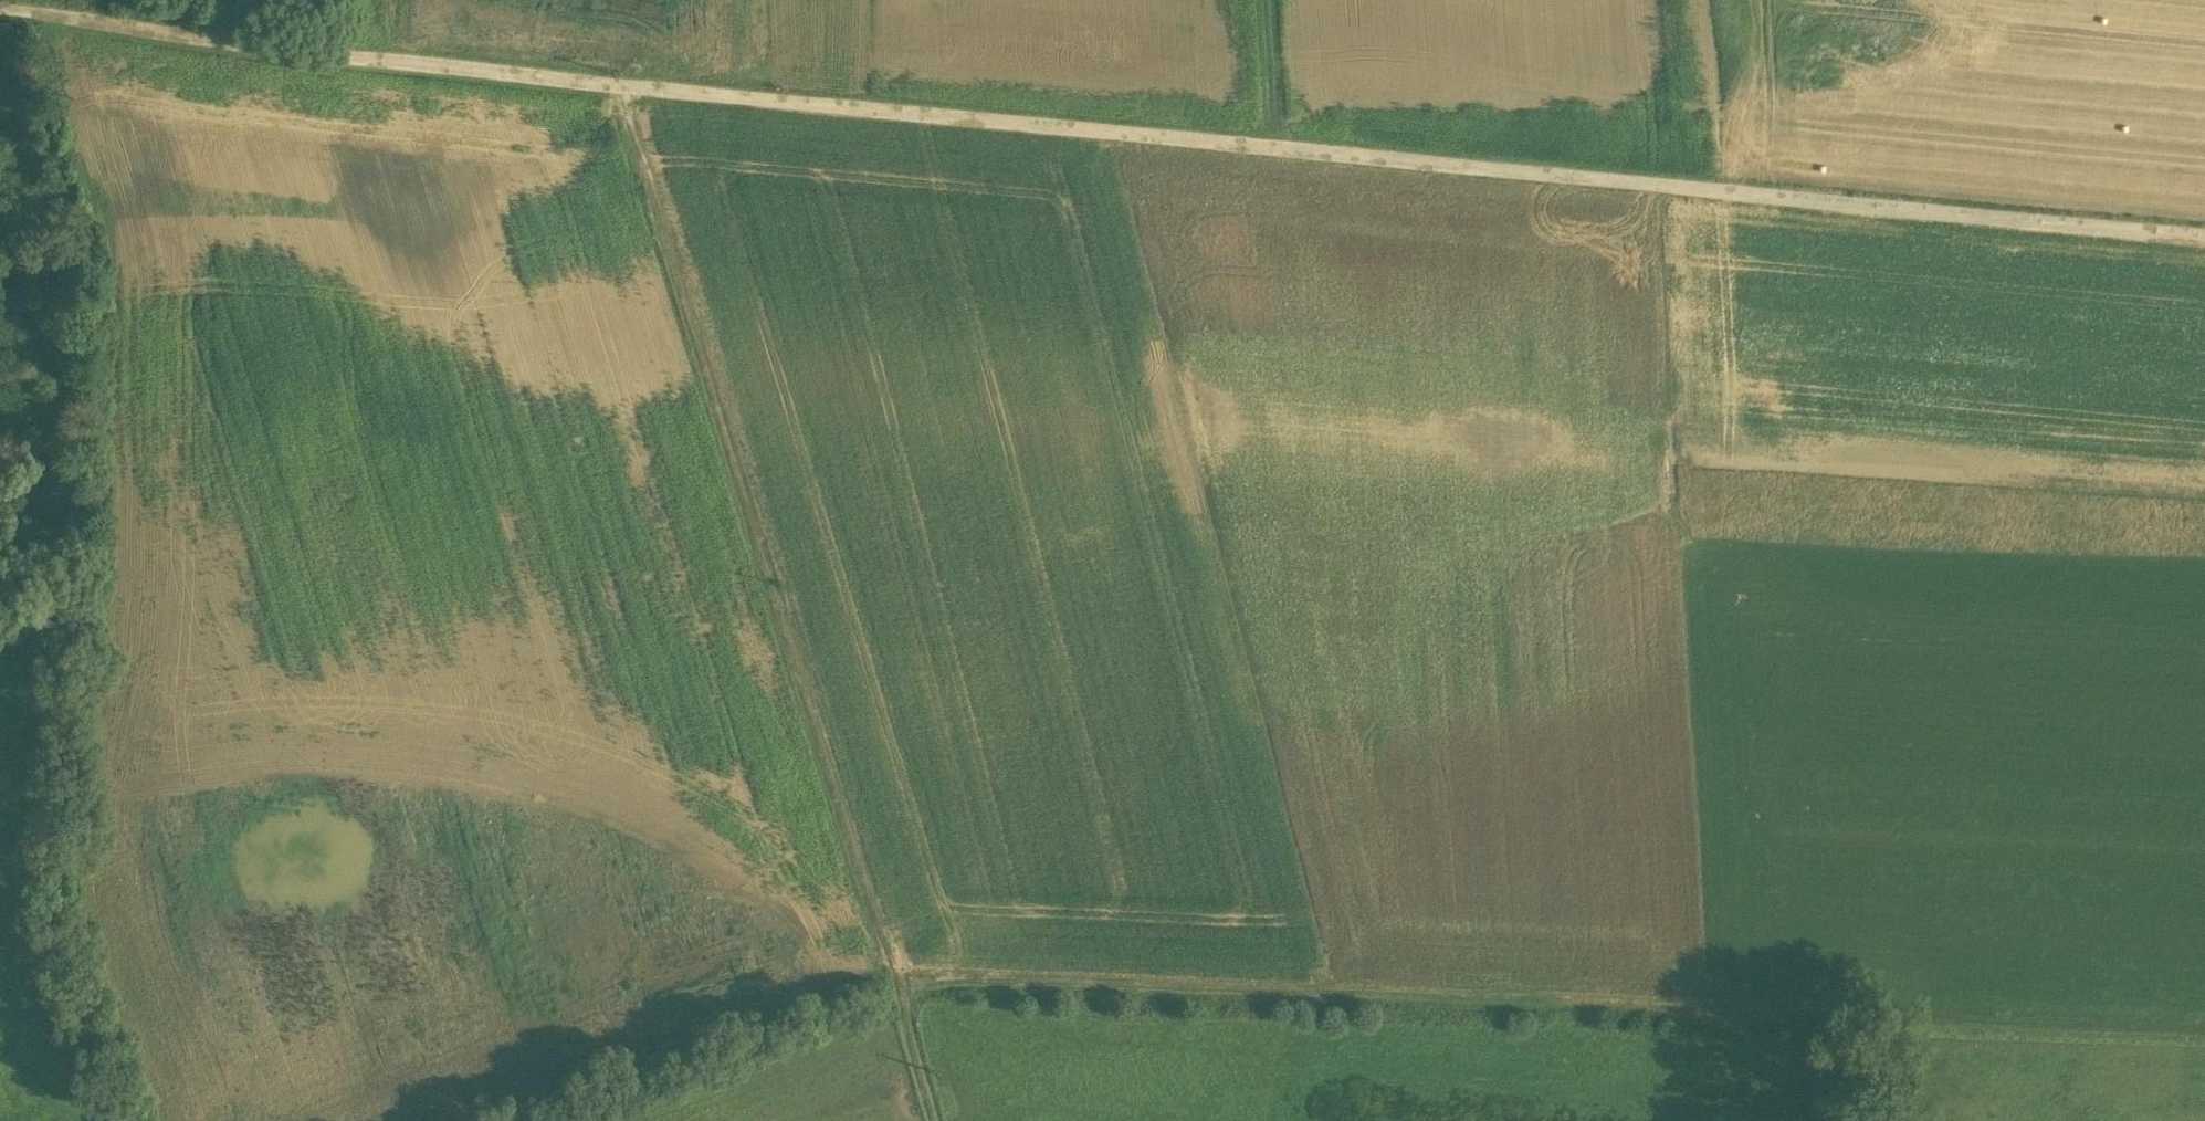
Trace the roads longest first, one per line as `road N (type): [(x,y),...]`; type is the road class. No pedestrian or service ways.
road 1 (track): [(2204,243),(0,25)]

